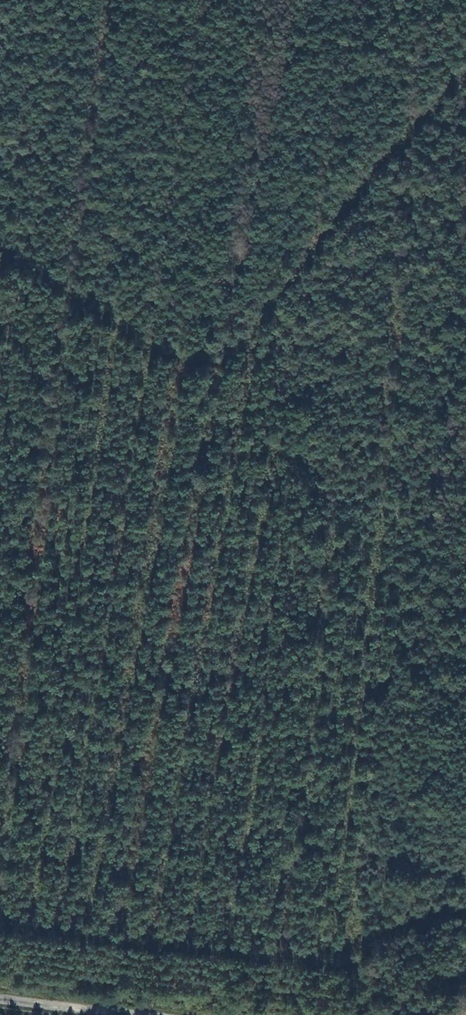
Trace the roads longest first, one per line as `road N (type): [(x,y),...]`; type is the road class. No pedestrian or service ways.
road 1 (track): [(0,999),(139,1014)]

